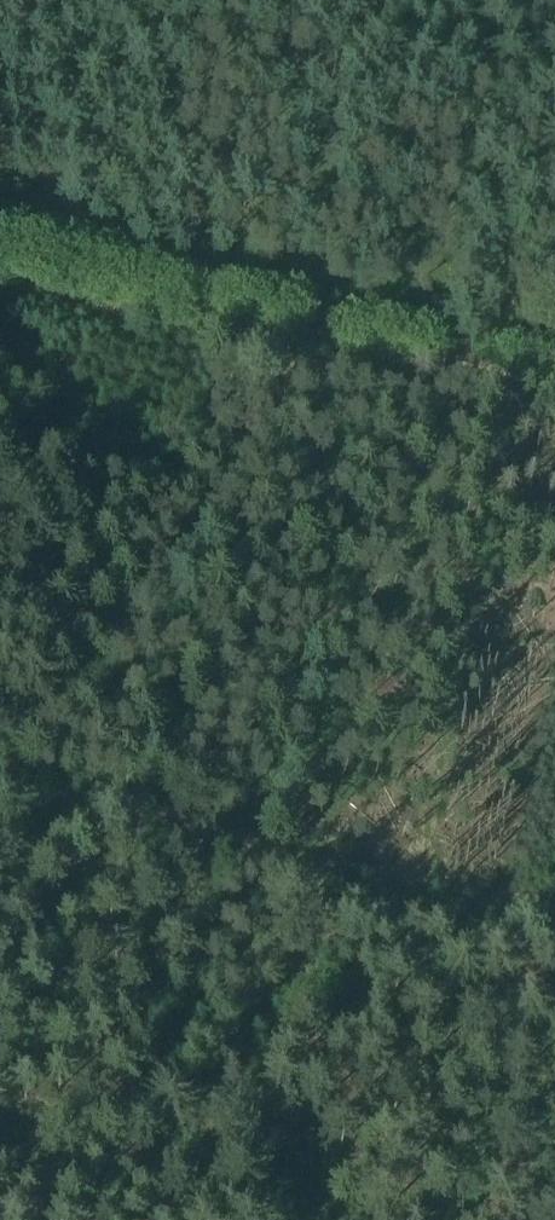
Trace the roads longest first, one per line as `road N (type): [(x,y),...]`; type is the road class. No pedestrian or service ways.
road 1 (track): [(0,266),(554,385)]

